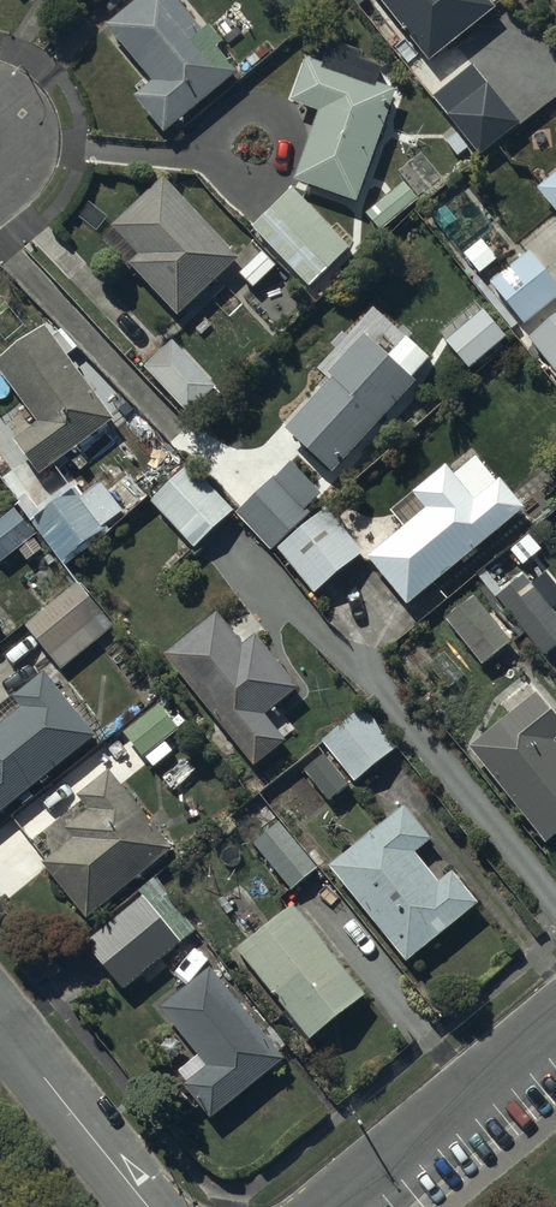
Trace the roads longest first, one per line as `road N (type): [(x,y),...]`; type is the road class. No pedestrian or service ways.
road 1 (tertiary): [(325,1206),(555,1016)]
road 2 (residential): [(150,1206),(0,1021)]

